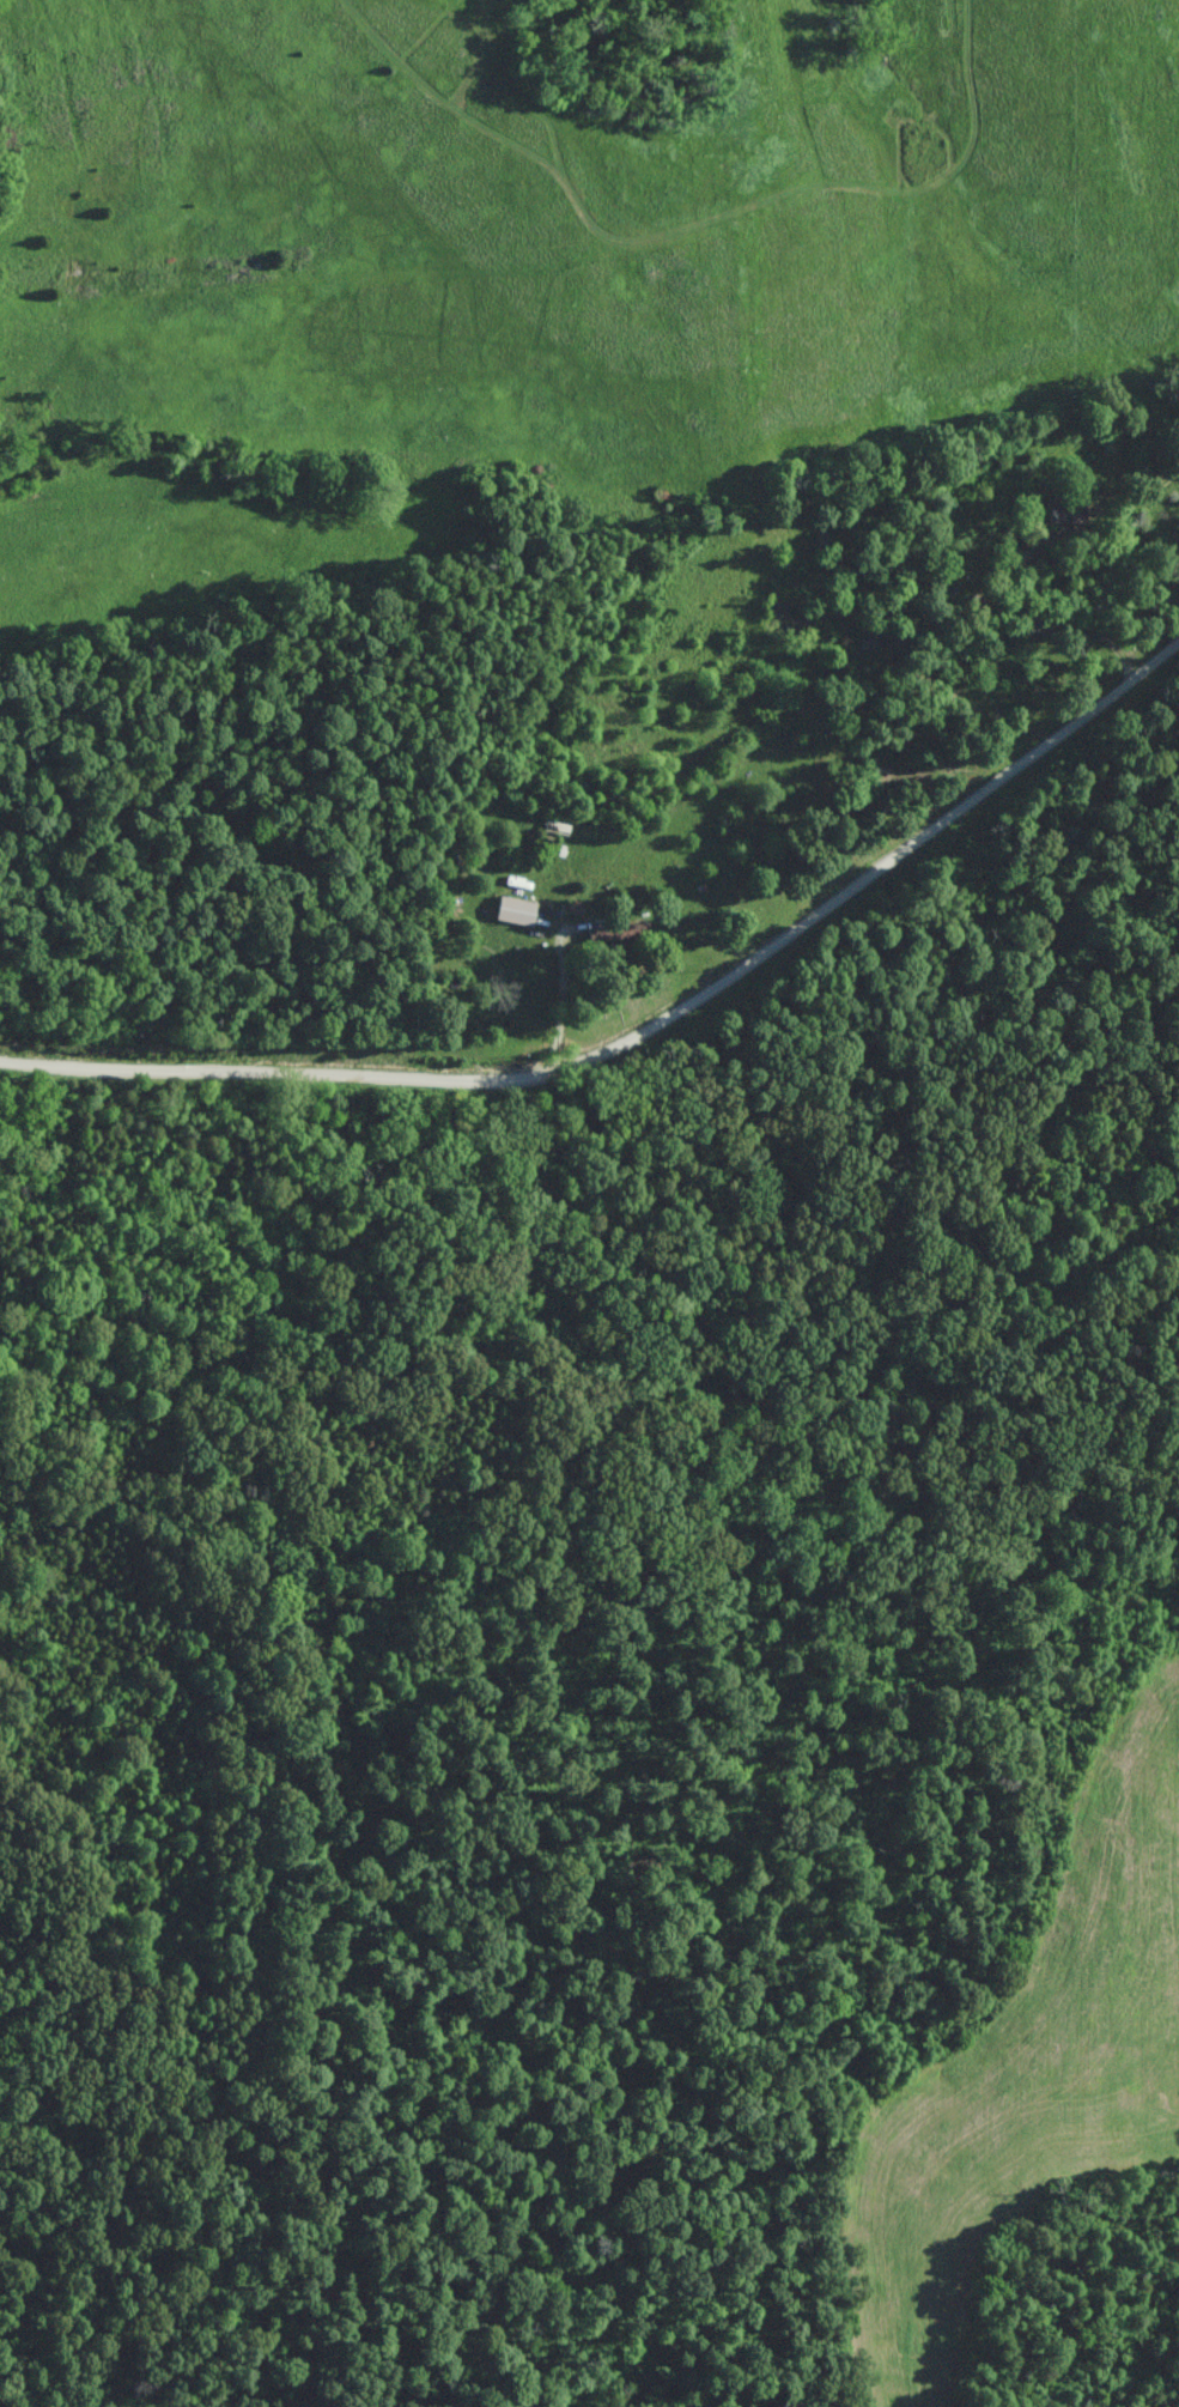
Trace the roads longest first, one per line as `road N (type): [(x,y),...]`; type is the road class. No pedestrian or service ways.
road 1 (residential): [(1178,671),(712,1029),(627,1062),(0,1058)]

